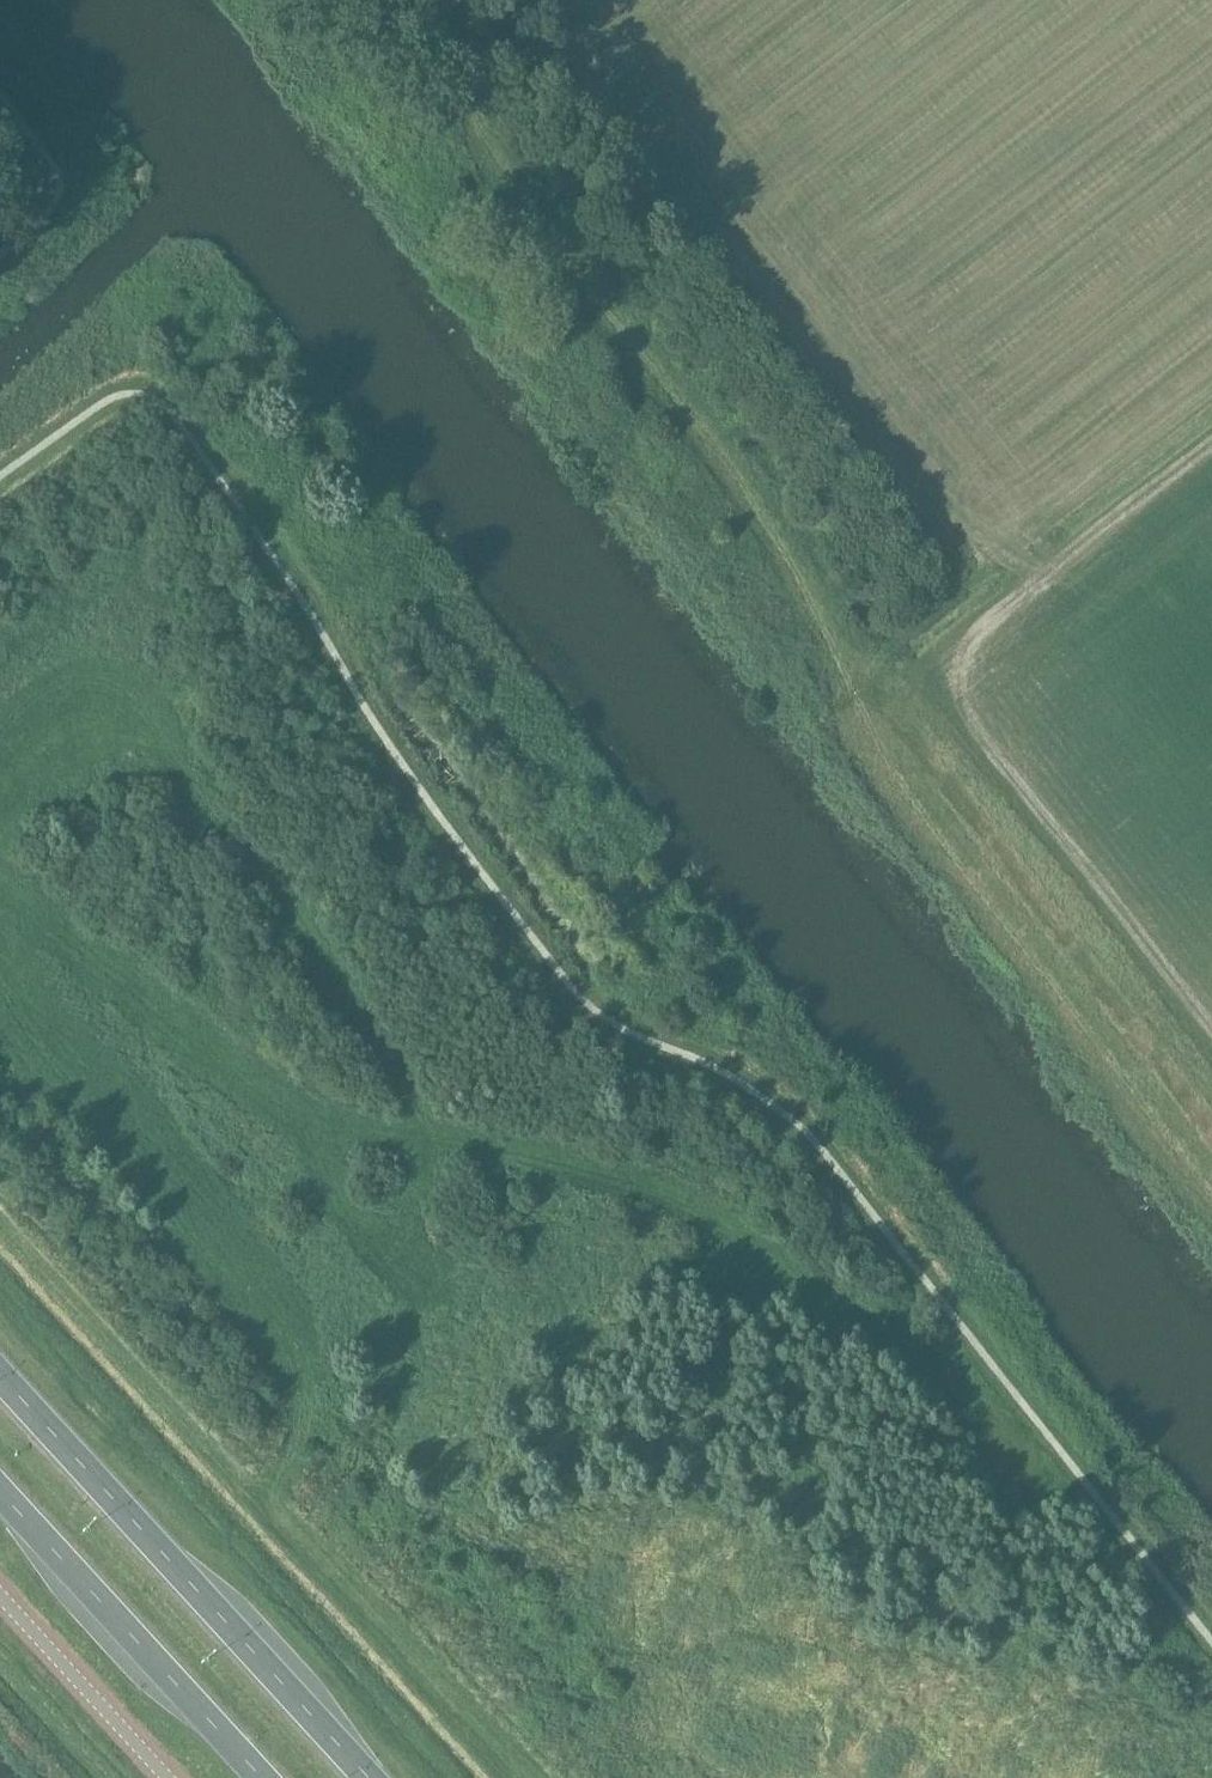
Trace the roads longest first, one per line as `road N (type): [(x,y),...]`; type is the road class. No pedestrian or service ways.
road 1 (trunk): [(369,1777),(0,1377)]
road 2 (trunk): [(0,1496),(258,1777)]
road 3 (unclassified): [(0,1605),(159,1777)]

